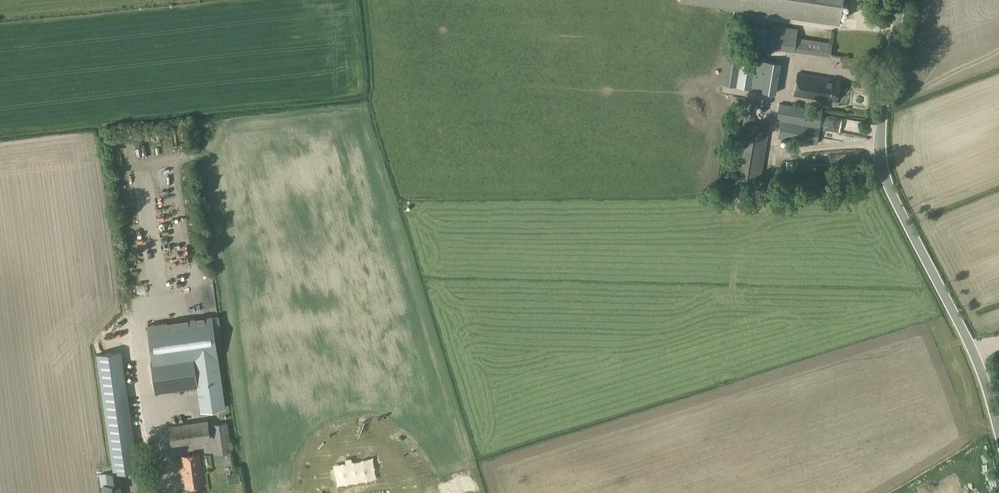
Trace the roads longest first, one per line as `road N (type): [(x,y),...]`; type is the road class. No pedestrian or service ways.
road 1 (unclassified): [(998,434),(972,346),(882,163),(902,0)]

